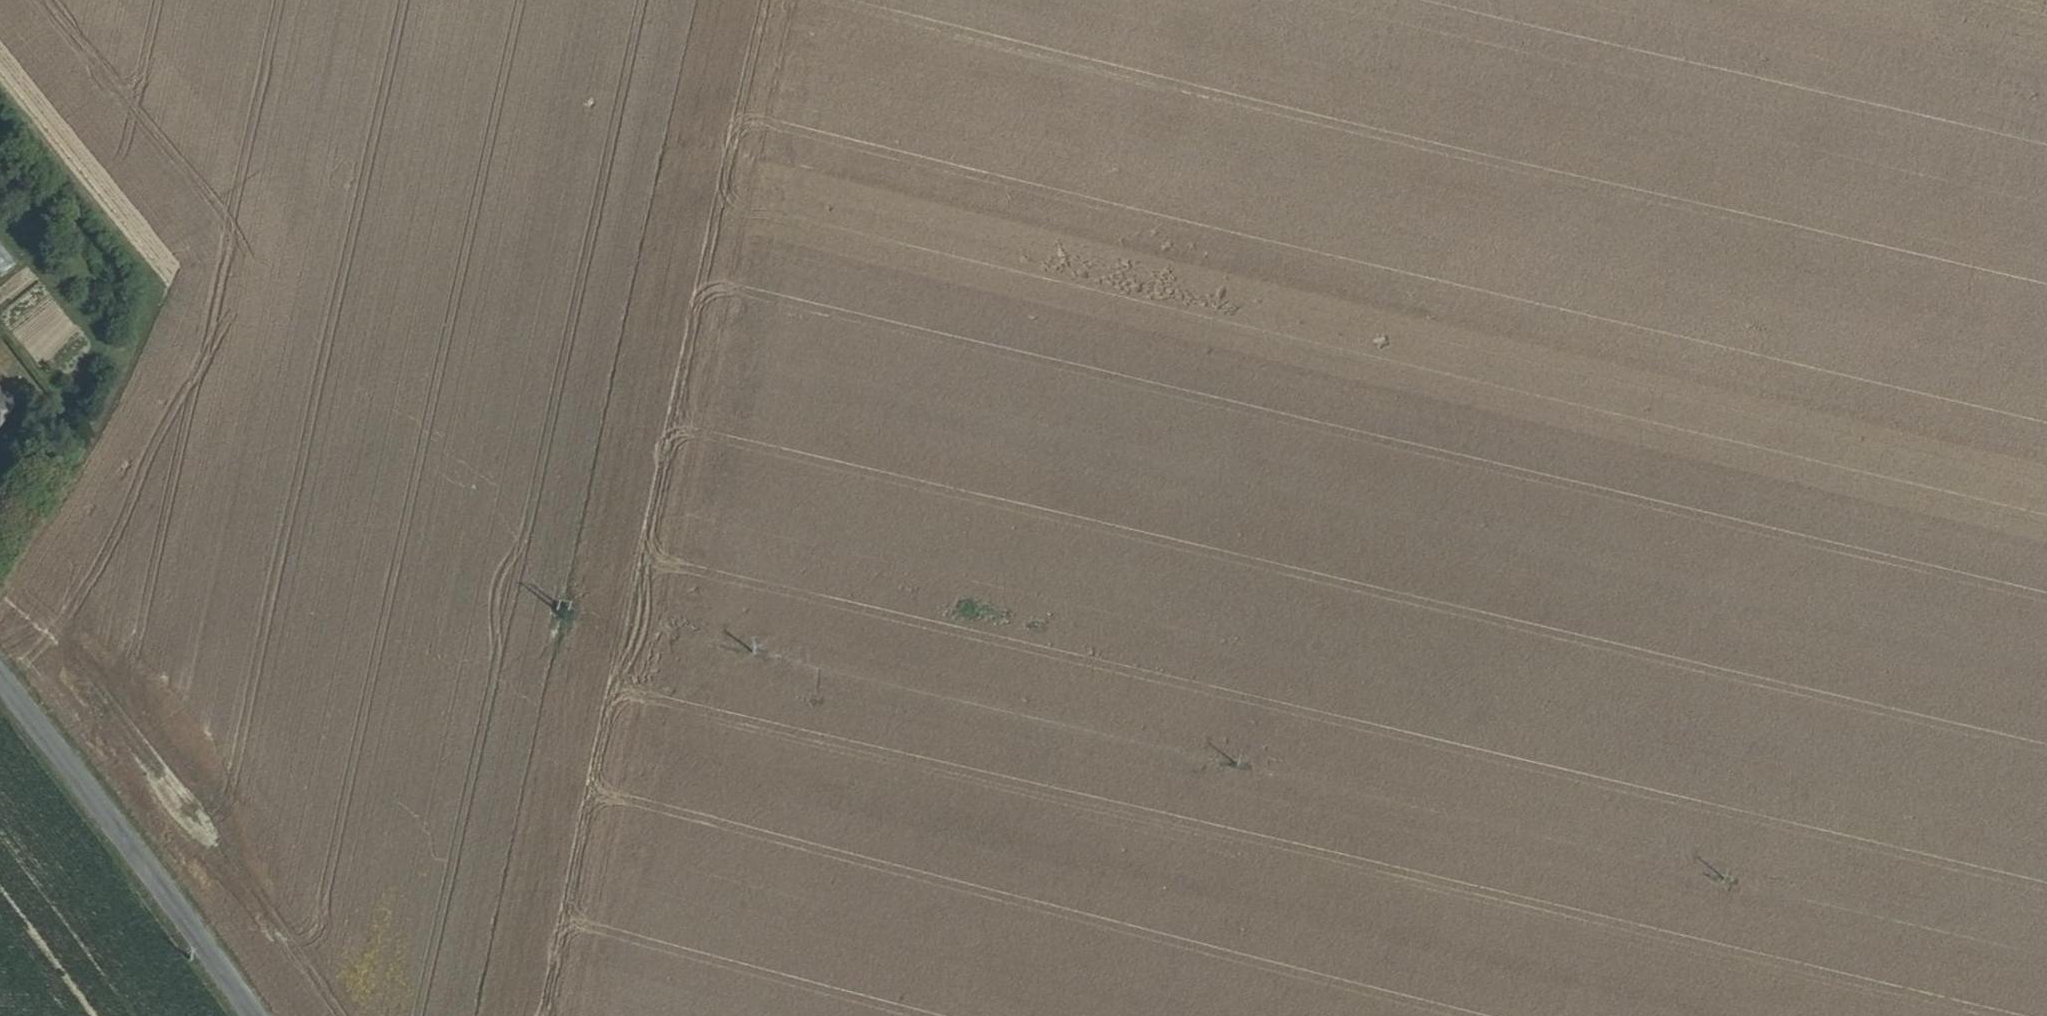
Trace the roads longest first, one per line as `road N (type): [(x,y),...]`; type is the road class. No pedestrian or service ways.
road 1 (tertiary): [(245,1015),(0,683)]

